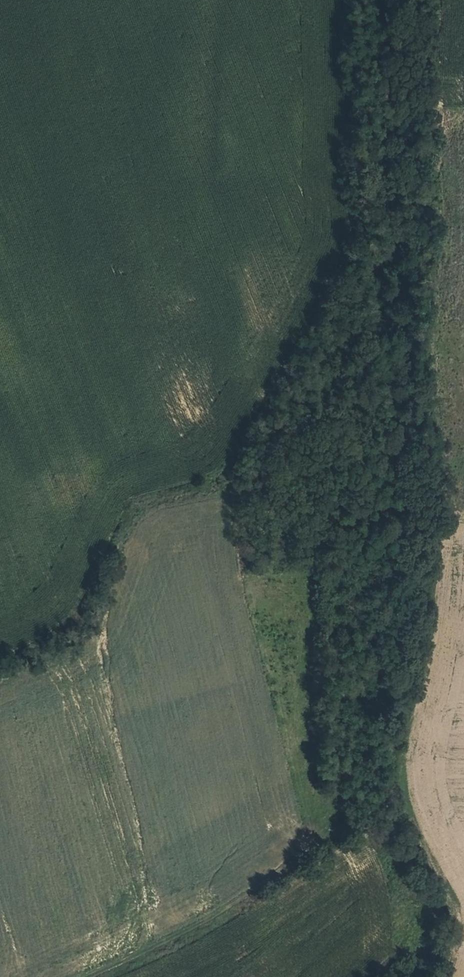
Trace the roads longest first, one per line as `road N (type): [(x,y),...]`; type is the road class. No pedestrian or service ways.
road 1 (track): [(97,976),(208,924),(319,846),(339,816),(349,766),(362,745),(375,747),(404,797),(455,919),(448,976)]

